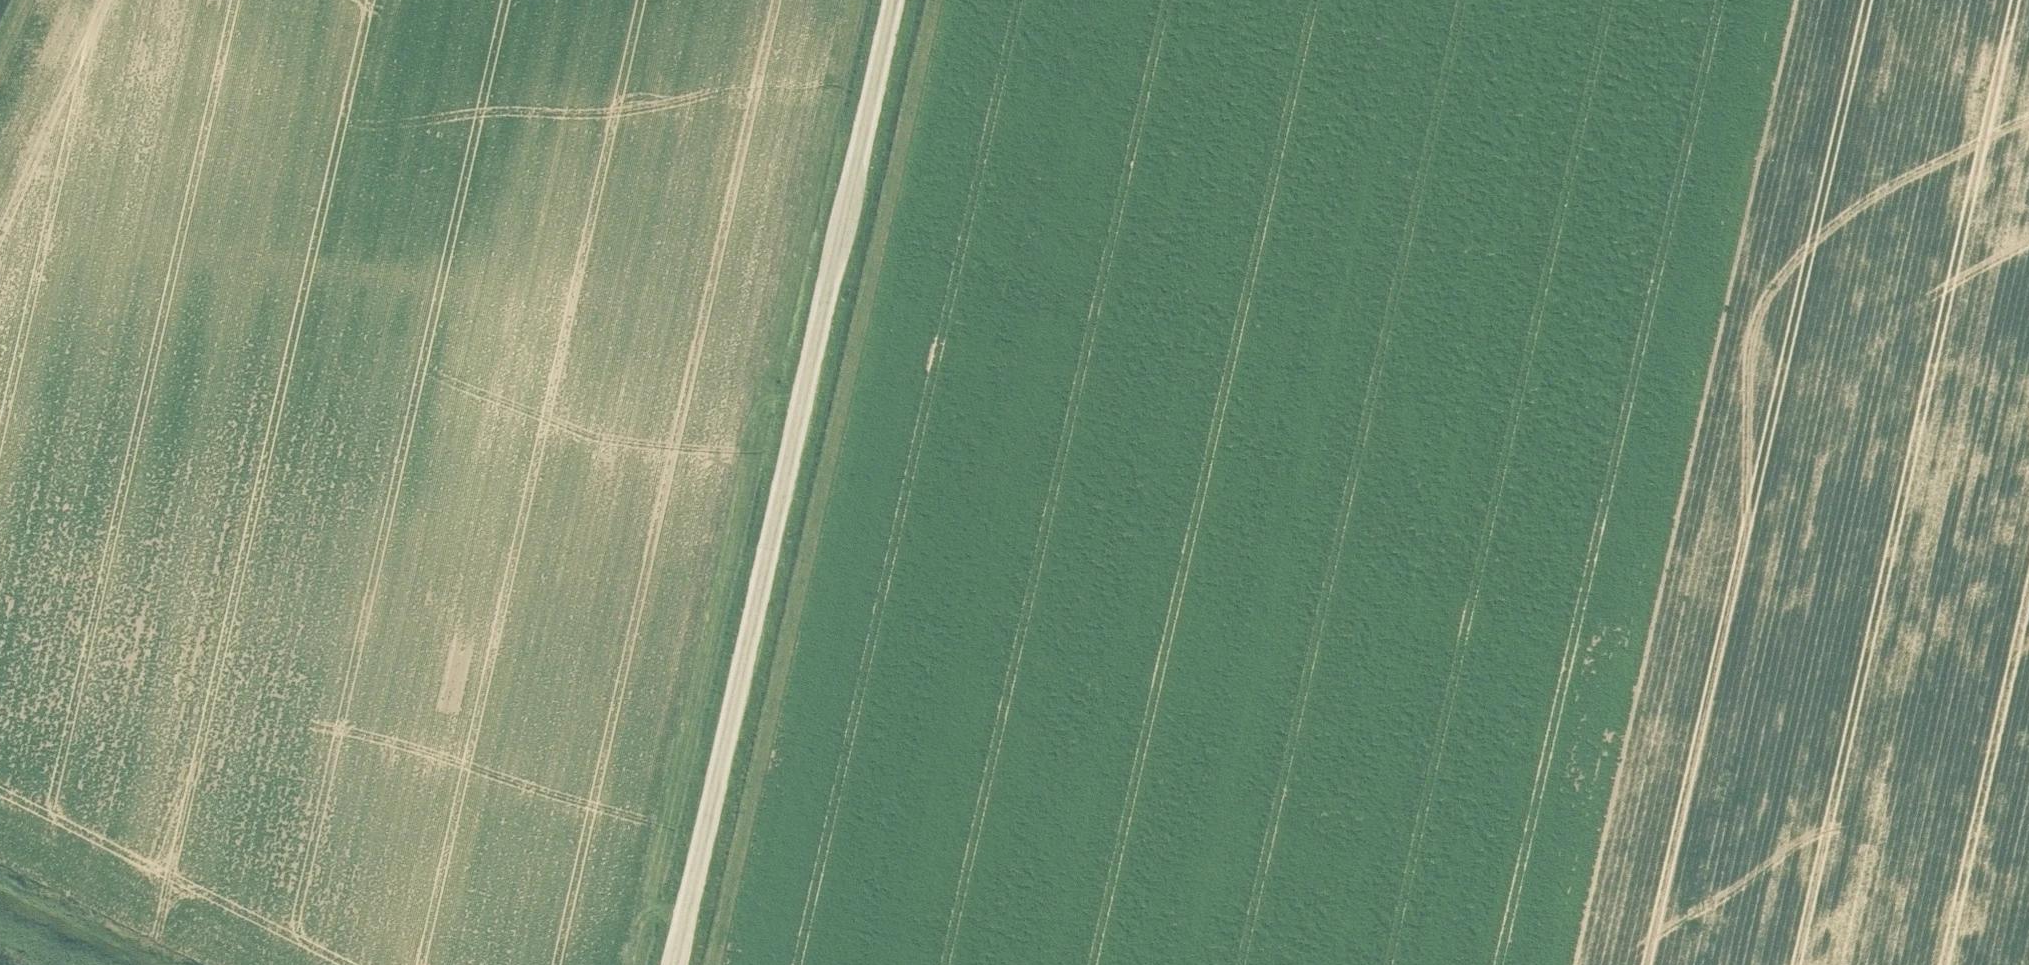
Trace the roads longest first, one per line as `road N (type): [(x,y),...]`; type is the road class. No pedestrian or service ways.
road 1 (unclassified): [(676,964),(895,0)]

